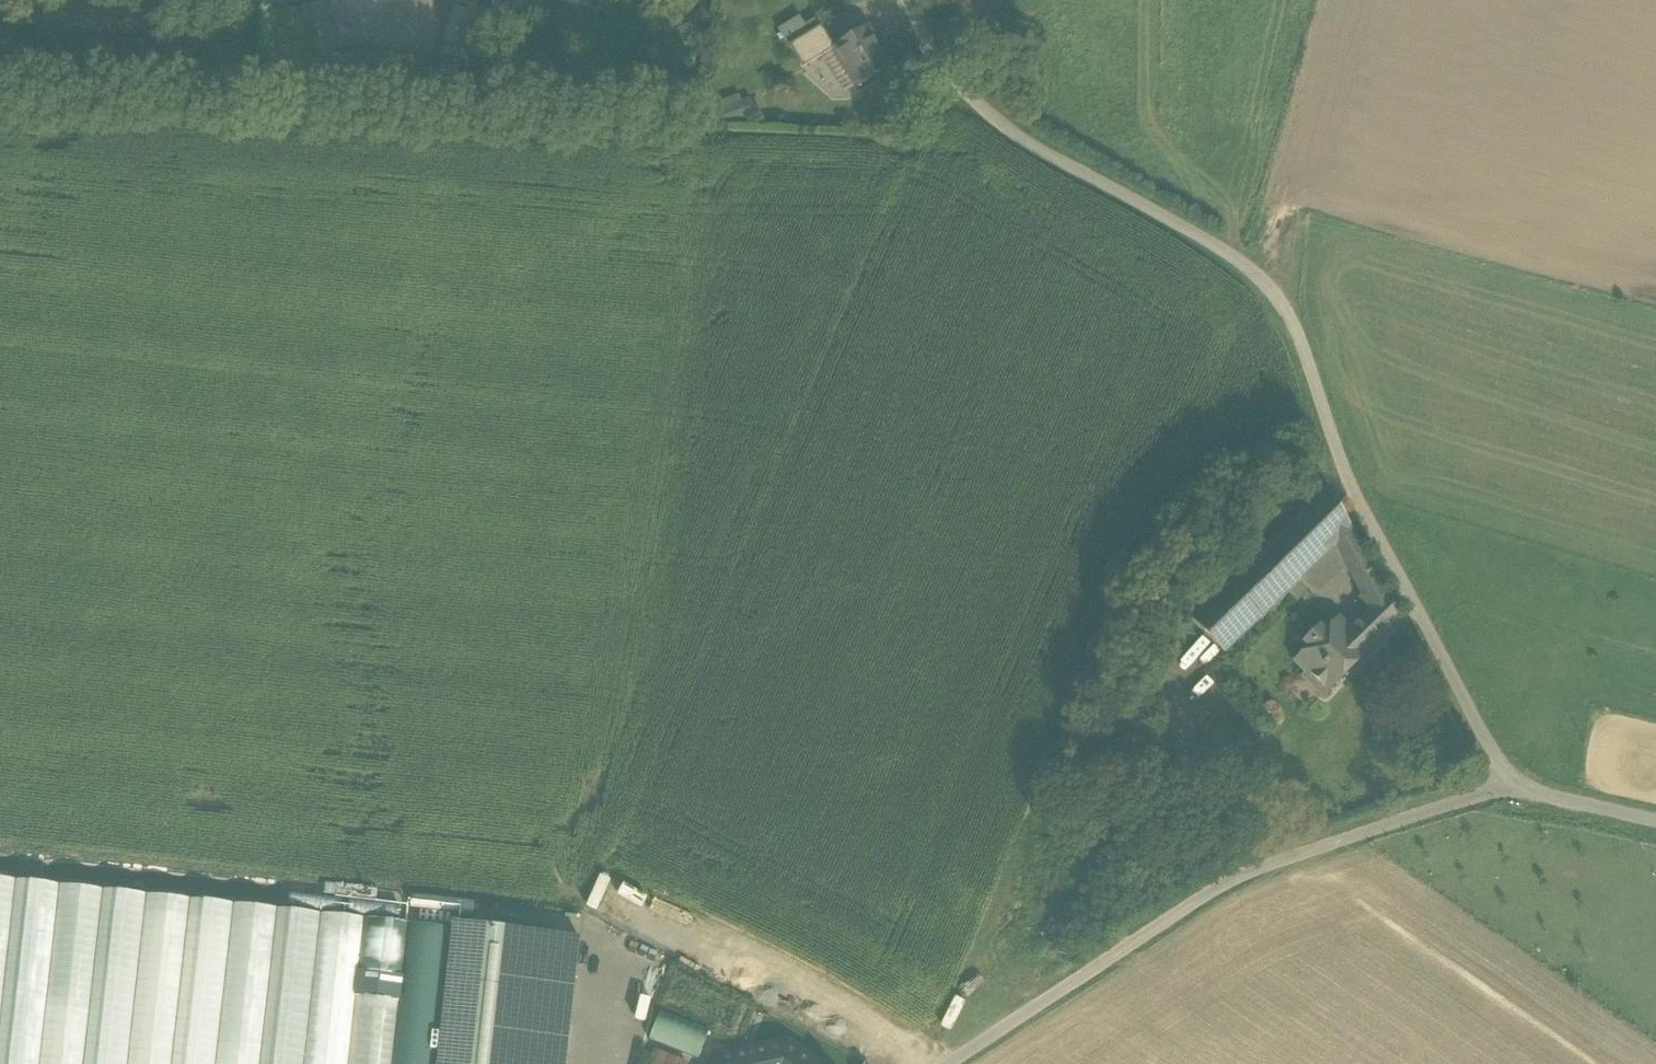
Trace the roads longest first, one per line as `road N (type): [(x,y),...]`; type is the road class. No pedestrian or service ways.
road 1 (residential): [(904,0),(947,70),(1000,119),(1234,260),(1269,291),(1291,324),(1349,483),(1510,786)]
road 2 (unclassified): [(1510,786),(1227,881),(940,1063)]
road 3 (residential): [(1510,786),(1655,821)]

